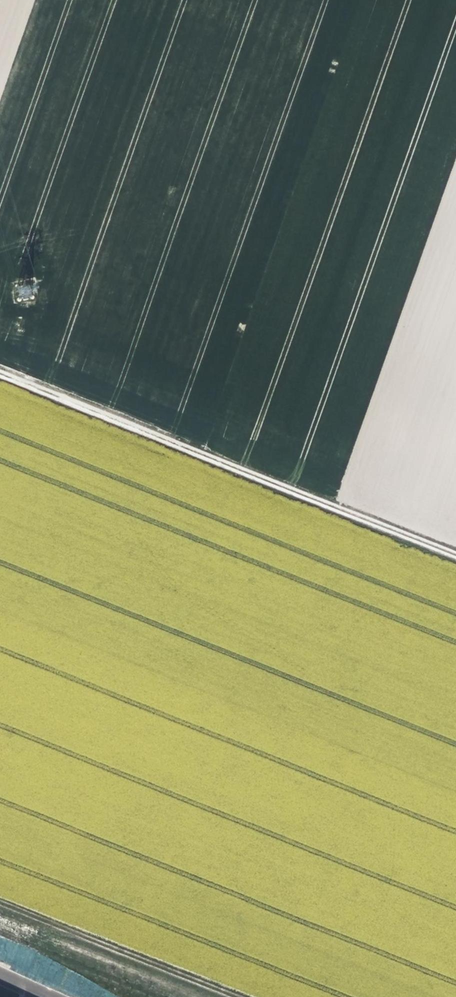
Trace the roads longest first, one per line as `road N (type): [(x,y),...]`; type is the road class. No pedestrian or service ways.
road 1 (track): [(455,557),(0,376)]
road 2 (track): [(234,996),(0,903)]

